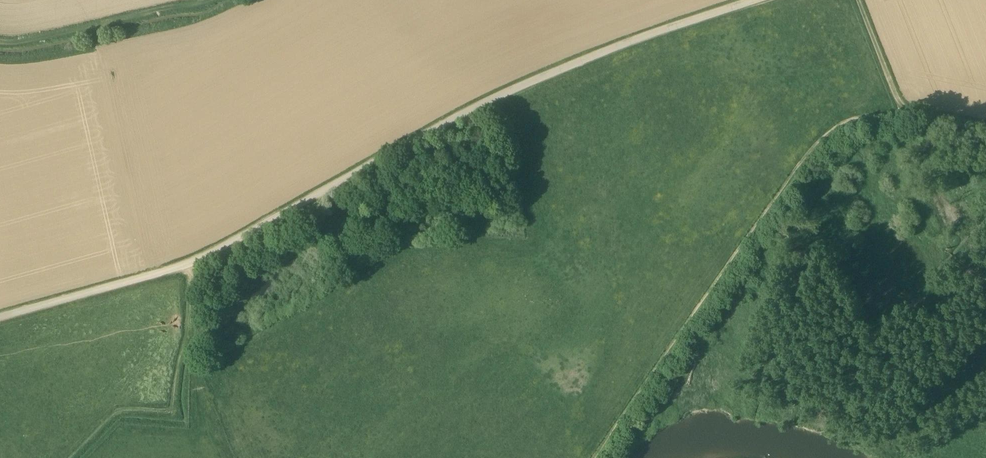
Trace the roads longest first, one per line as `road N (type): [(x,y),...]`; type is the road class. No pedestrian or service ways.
road 1 (unclassified): [(0,317),(201,258),(465,113),(752,0)]
road 2 (track): [(201,258),(193,367),(255,344),(368,270)]
road 3 (track): [(101,57),(94,24),(206,0)]

